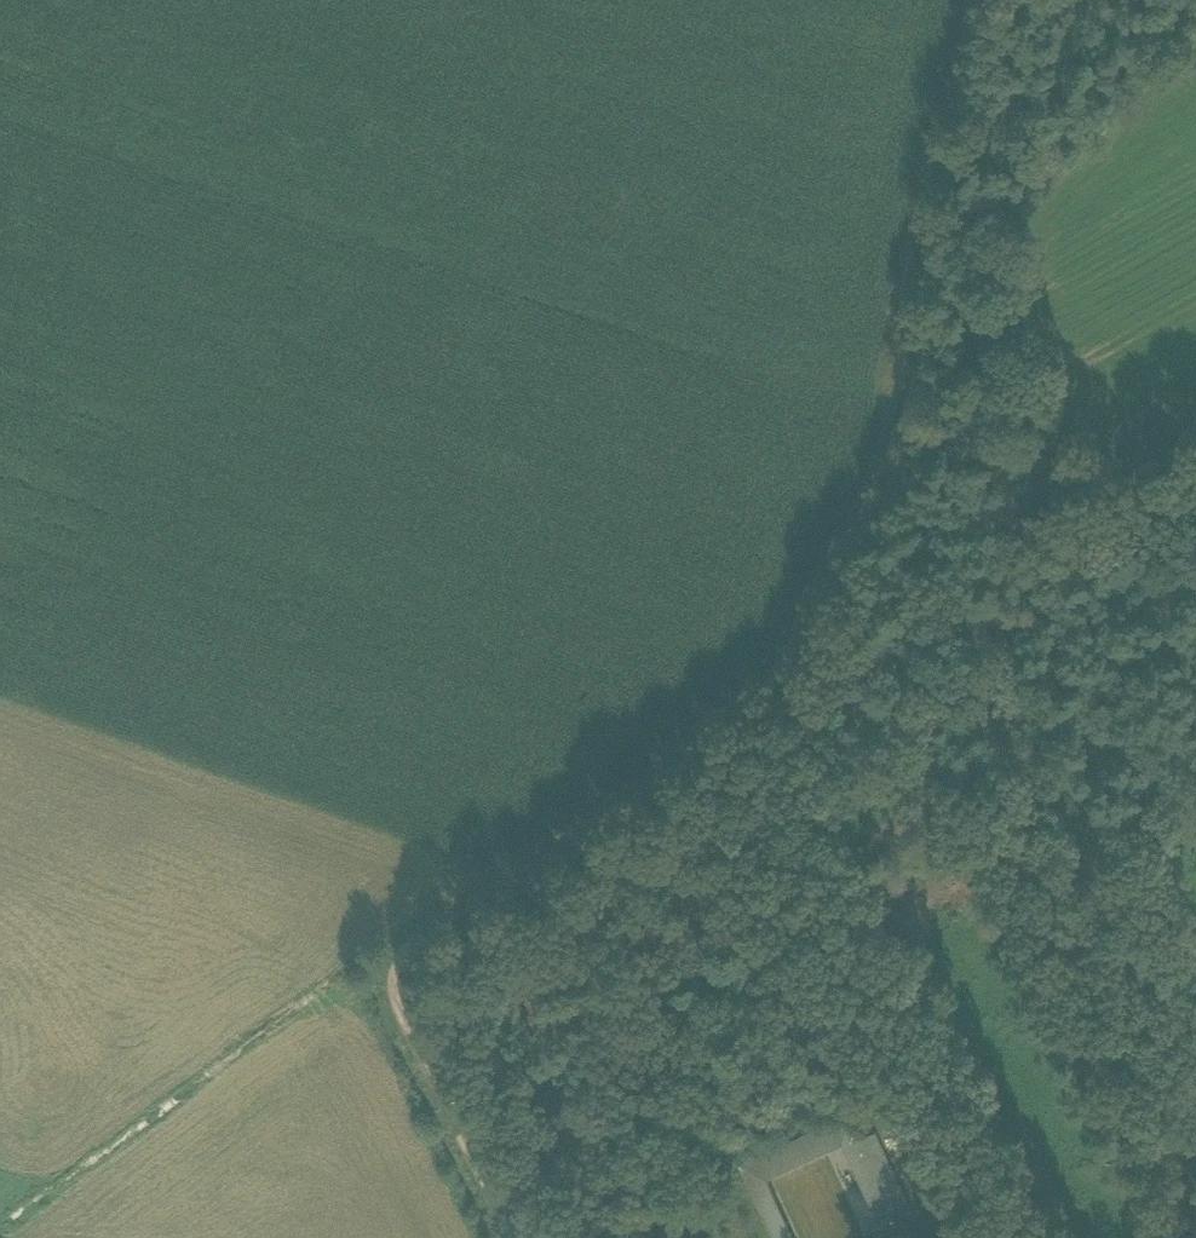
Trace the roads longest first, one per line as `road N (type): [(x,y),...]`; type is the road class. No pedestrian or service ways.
road 1 (track): [(1018,0),(971,226),(880,462),(805,606),(710,717),(562,846),(400,952),(392,973),(403,1006),(509,1237)]

